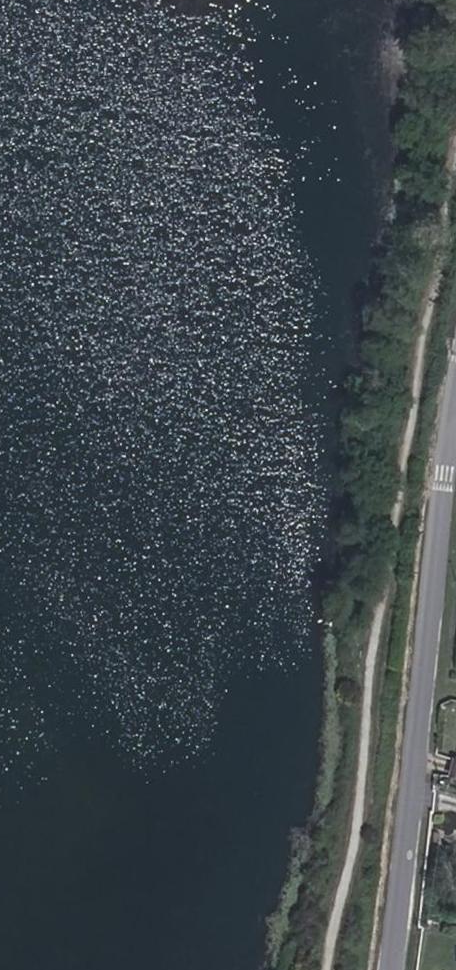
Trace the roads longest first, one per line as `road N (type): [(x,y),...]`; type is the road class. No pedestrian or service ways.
road 1 (tertiary): [(393,969),(443,638),(454,419)]

